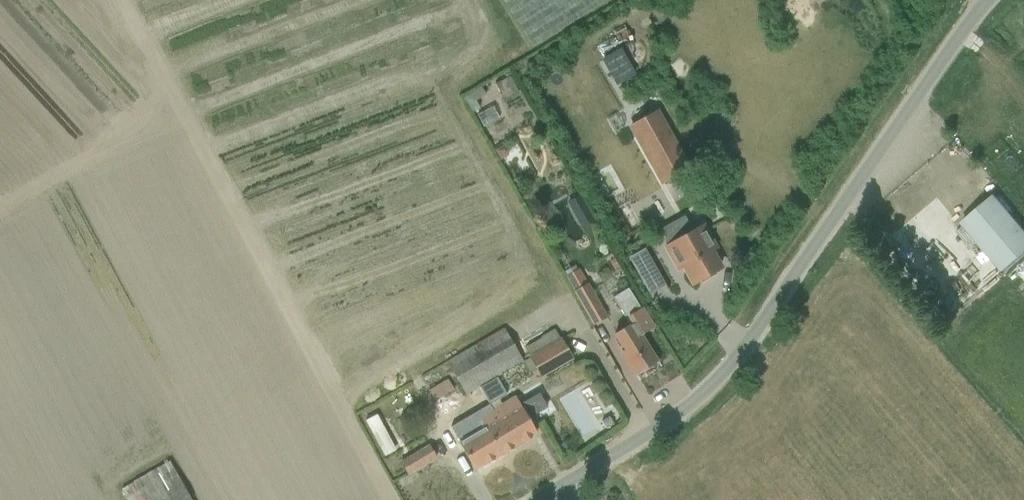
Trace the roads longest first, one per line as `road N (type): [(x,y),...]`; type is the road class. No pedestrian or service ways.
road 1 (unclassified): [(543,499),(677,420),(758,334),(986,0)]

